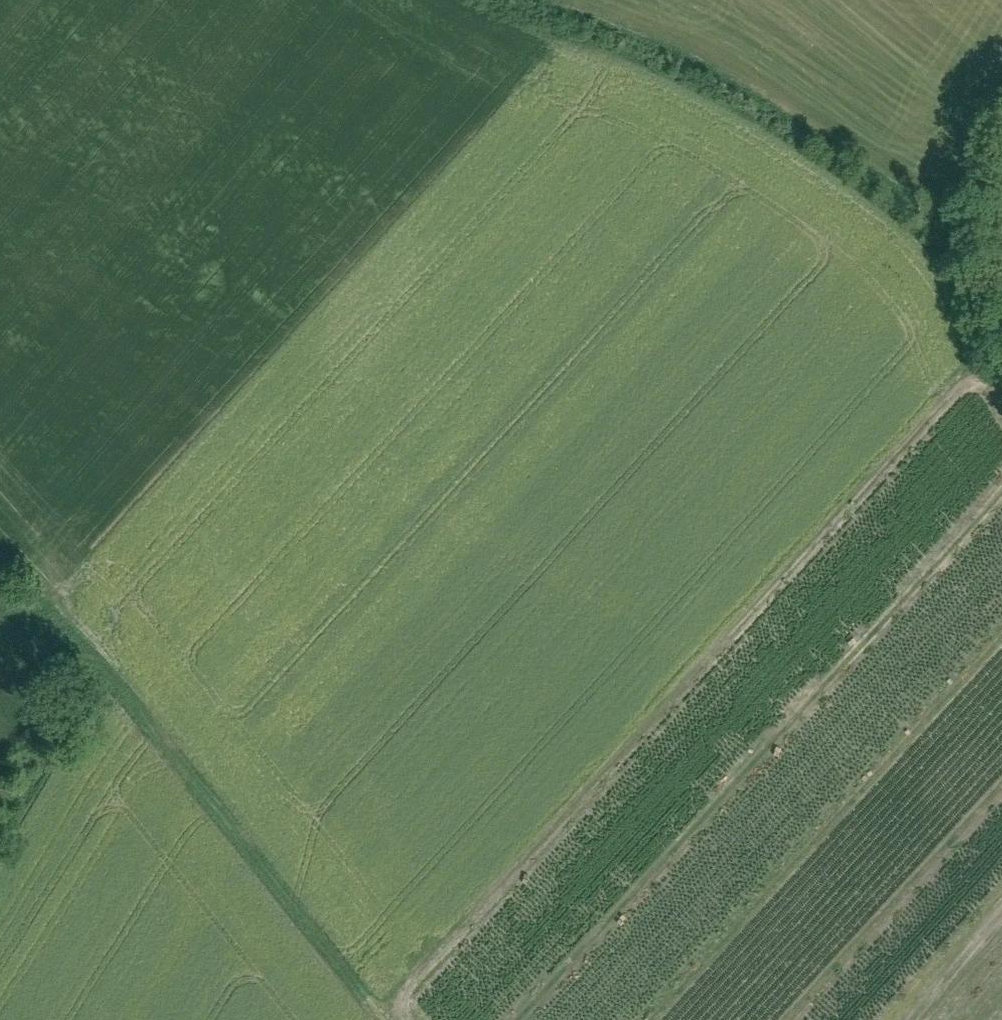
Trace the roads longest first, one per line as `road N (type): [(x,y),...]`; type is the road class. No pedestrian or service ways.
road 1 (track): [(0,595),(354,1019)]

